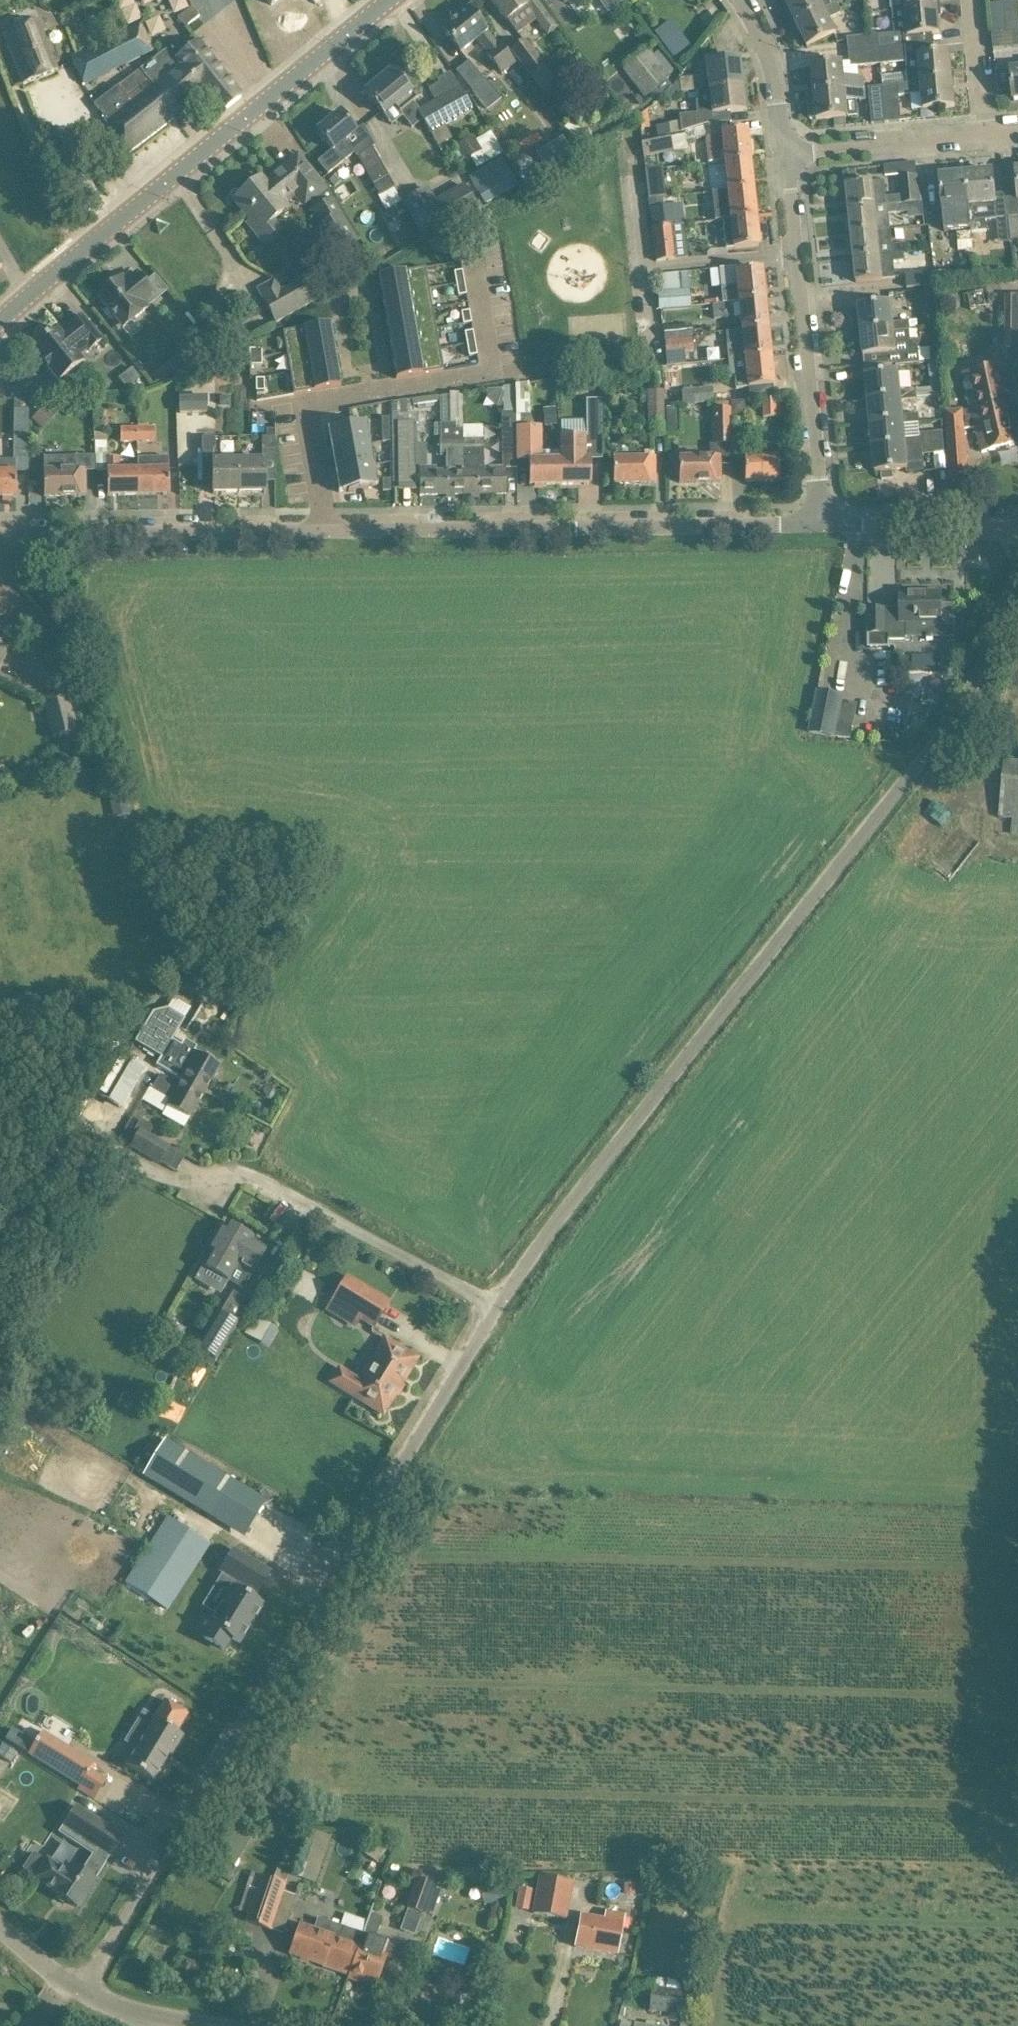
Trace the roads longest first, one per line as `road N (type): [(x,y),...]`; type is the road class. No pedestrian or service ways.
road 1 (unclassified): [(495,1306),(957,717),(999,649),(1017,568)]
road 2 (unclassified): [(80,1994),(495,1306)]
road 3 (tertiary): [(0,323),(390,0)]
road 4 (residential): [(327,531),(822,525)]
road 5 (residential): [(822,525),(785,157)]
road 6 (unclassified): [(495,1306),(235,1172),(185,1180)]
road 7 (residential): [(0,534),(327,531)]
road 8 (residential): [(327,531),(308,414),(316,404),(492,374)]
road 9 (residential): [(785,157),(983,136)]
road 10 (residential): [(822,525),(1017,526)]
road 11 (residential): [(785,157),(769,50),(745,0)]
road 12 (residential): [(983,136),(972,0)]

